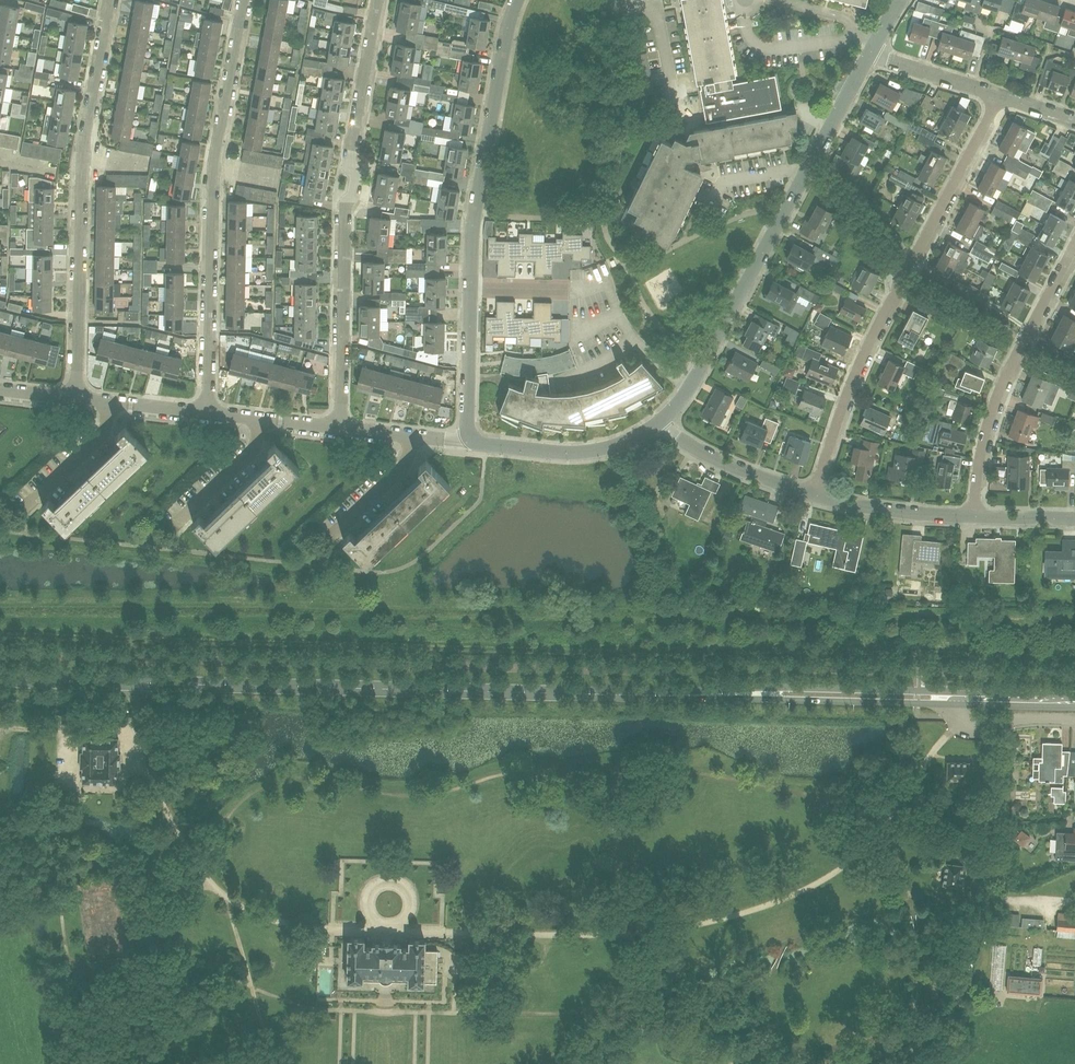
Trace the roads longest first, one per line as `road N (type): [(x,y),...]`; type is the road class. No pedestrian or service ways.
road 1 (secondary): [(960,699),(0,679)]
road 2 (residential): [(813,495),(894,282),(921,250),(999,97)]
road 3 (residential): [(340,430),(344,217),(353,197),(352,149),(378,0)]
road 4 (tertiary): [(662,422),(705,358),(871,52)]
road 5 (residential): [(206,415),(212,186),(244,0)]
road 6 (residential): [(77,400),(82,170),(110,0)]
road 7 (track): [(886,1063),(932,1029),(971,949),(988,833),(990,726)]
road 8 (residential): [(973,517),(993,411),(1074,244)]
road 9 (residential): [(470,287),(472,216),(516,0)]
road 10 (tertiary): [(467,441),(583,454),(638,439),(662,422)]
road 11 (residential): [(813,495),(722,462),(662,422)]
road 12 (residential): [(973,517),(813,495)]
road 13 (track): [(595,1063),(630,1034),(652,1029),(736,1063)]
road 14 (residential): [(467,441),(470,287)]
road 15 (residential): [(176,525),(273,422)]
road 16 (residential): [(960,699),(959,721),(970,727),(1074,719)]
road 17 (residential): [(999,97),(871,52)]
road 18 (residential): [(332,535),(412,460),(418,437)]
road 19 (residential): [(32,501),(113,422),(118,405)]

